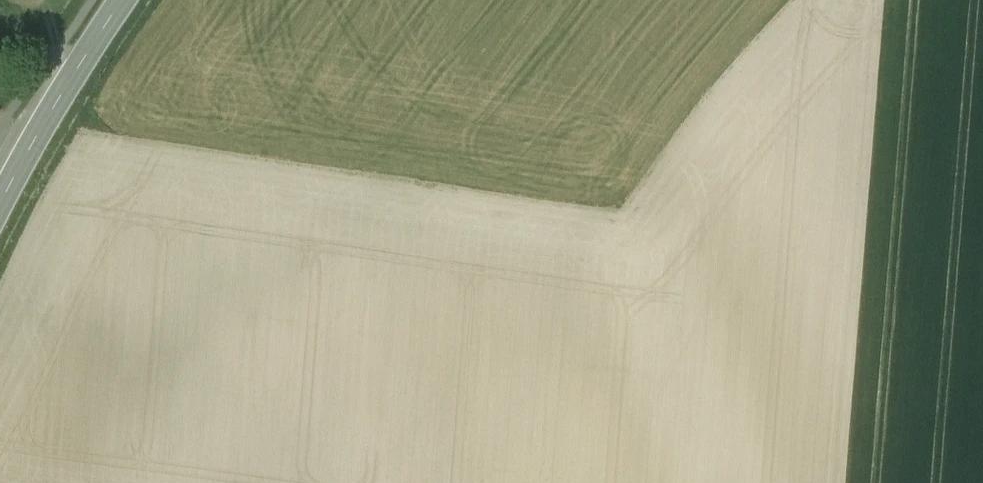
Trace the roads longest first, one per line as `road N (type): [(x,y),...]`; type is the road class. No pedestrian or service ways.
road 1 (tertiary): [(0,204),(123,0)]

